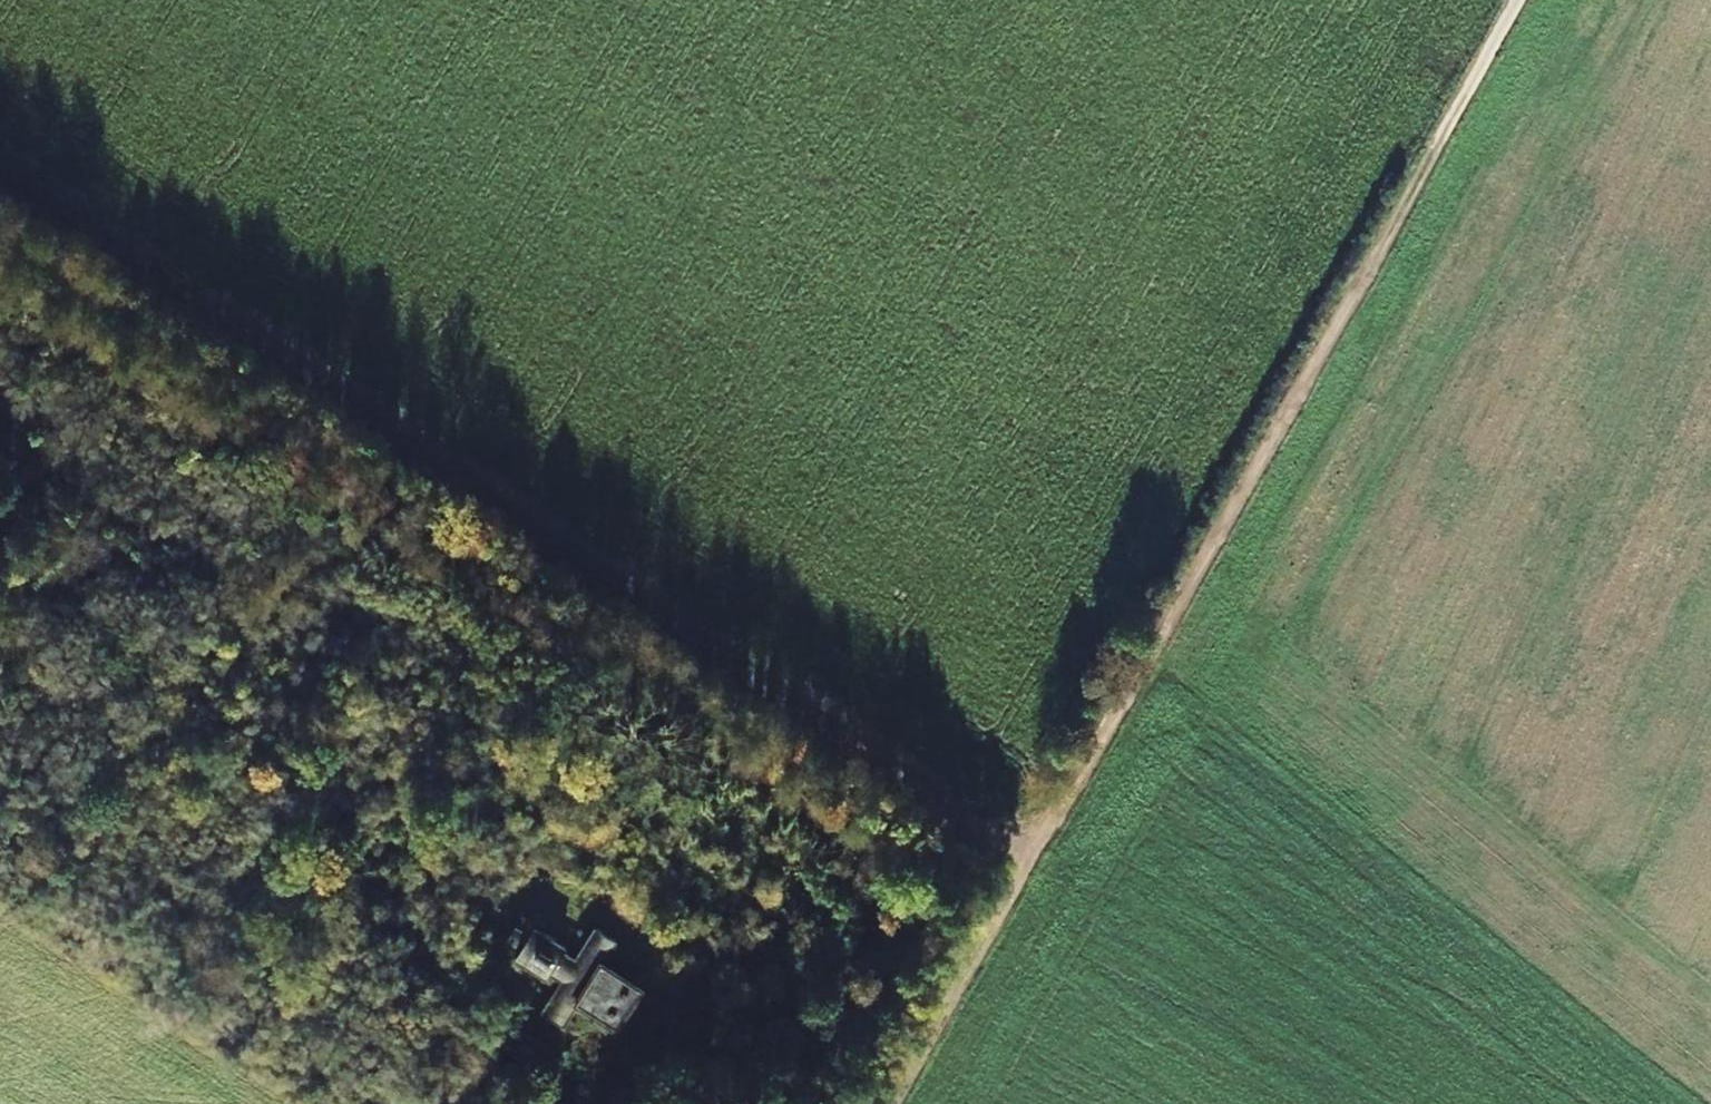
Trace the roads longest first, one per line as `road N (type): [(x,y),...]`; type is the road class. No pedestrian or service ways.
road 1 (track): [(1521,0),(1038,857),(170,301),(0,177)]
road 2 (track): [(1038,857),(903,1103)]

